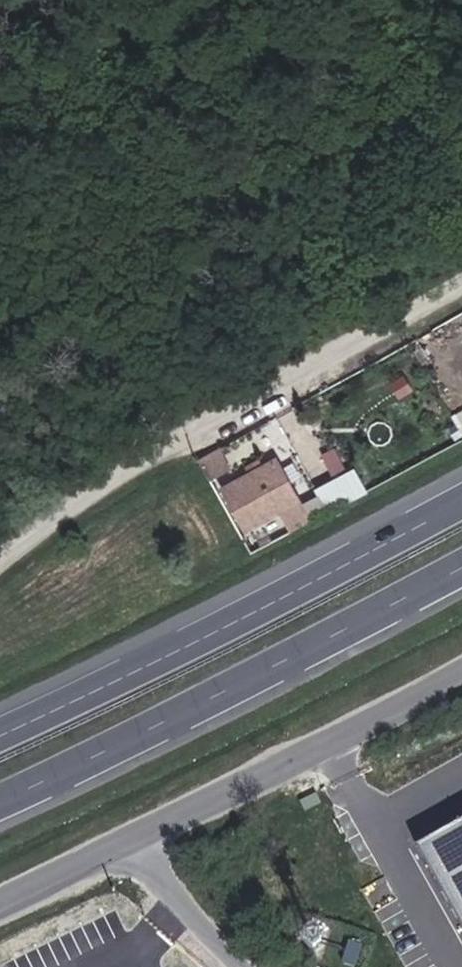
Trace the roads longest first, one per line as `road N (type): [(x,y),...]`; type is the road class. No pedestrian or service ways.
road 1 (trunk): [(0,798),(461,567)]
road 2 (trunk): [(461,505),(0,733)]
road 3 (residential): [(130,846),(461,675)]
road 4 (unclassified): [(130,846),(251,966)]
road 5 (unclassified): [(0,908),(130,846)]

